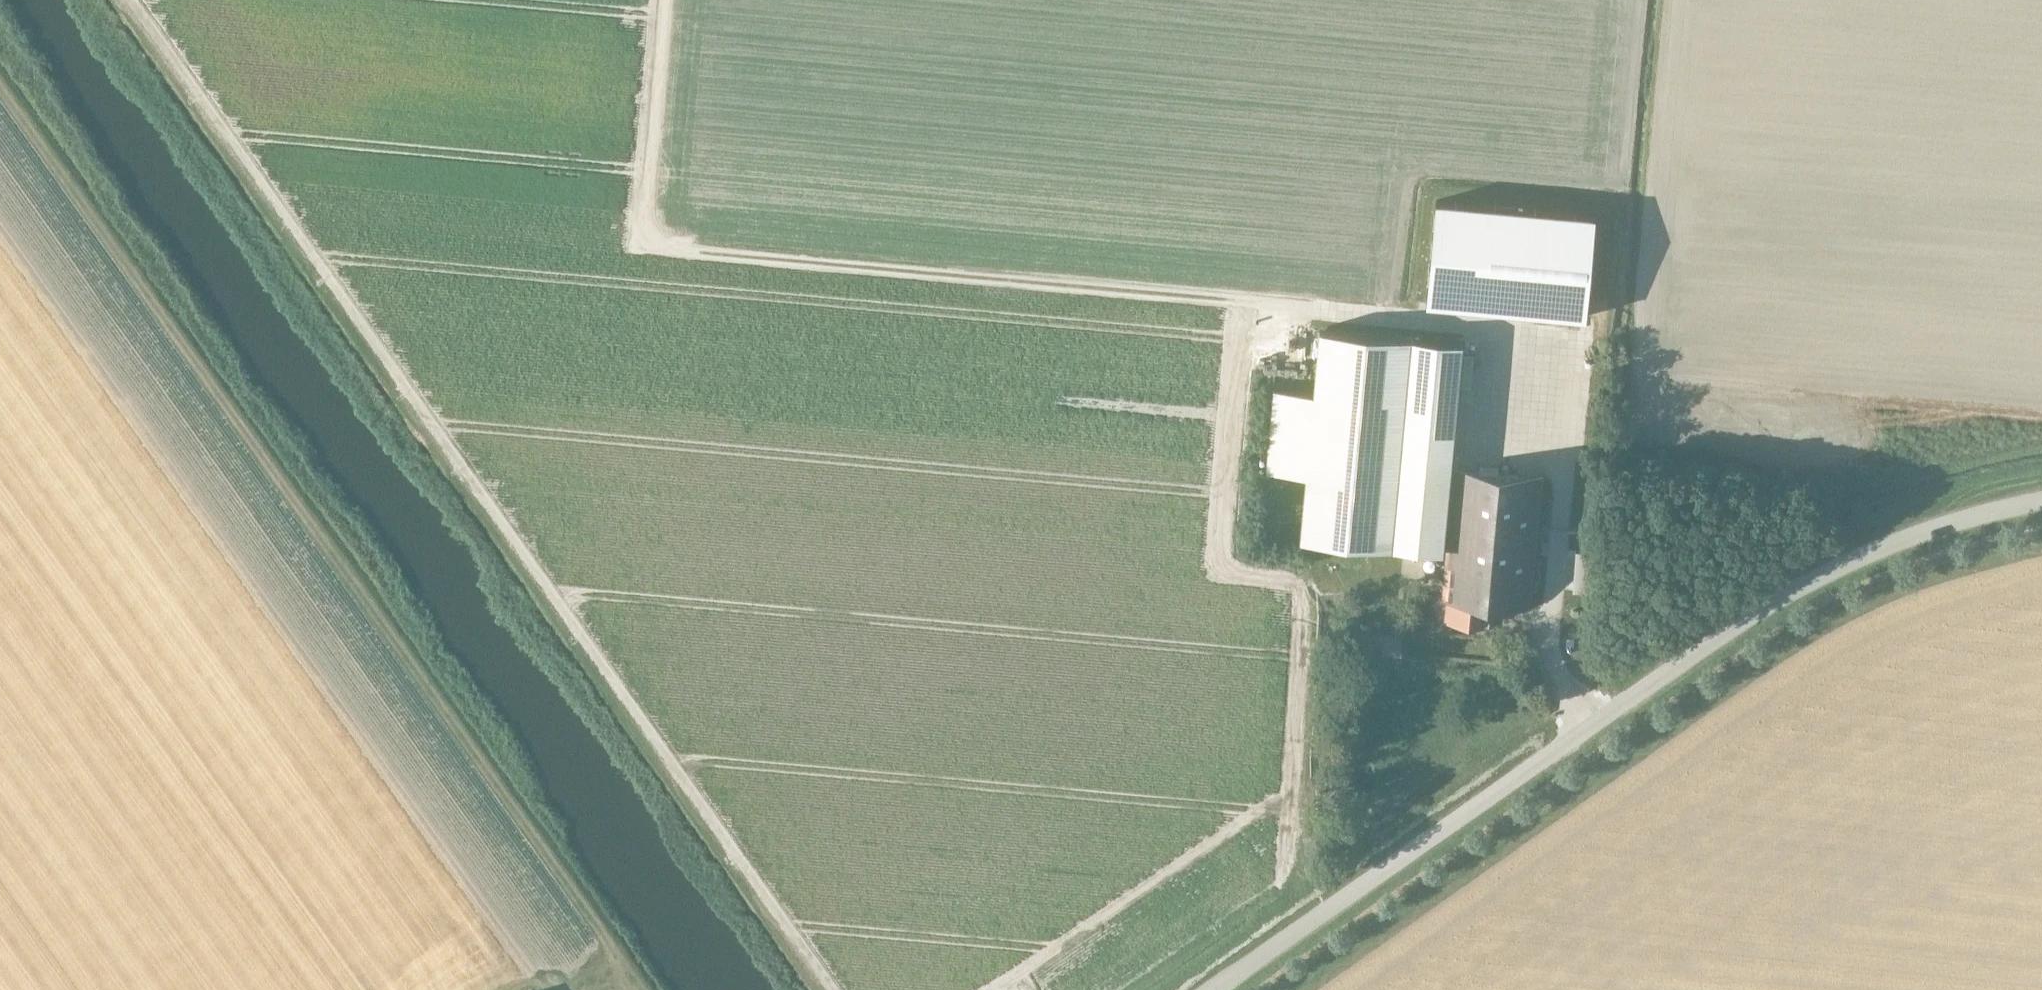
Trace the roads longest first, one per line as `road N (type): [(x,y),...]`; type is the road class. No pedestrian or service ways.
road 1 (unclassified): [(1211,989),(1771,606),(1924,531),(2041,504)]

